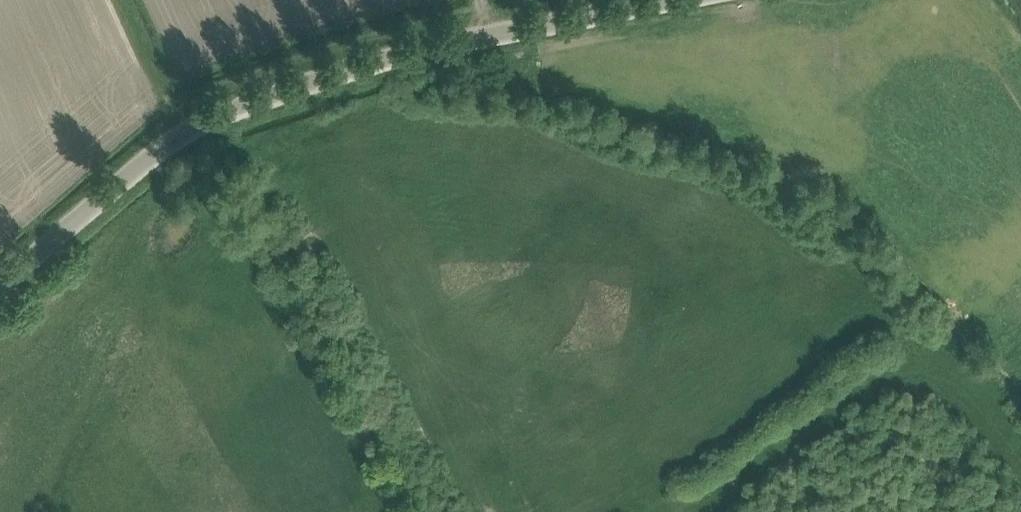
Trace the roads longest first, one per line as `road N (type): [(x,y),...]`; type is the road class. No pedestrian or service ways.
road 1 (unclassified): [(0,283),(165,142),(210,116),(367,61),(666,0)]

